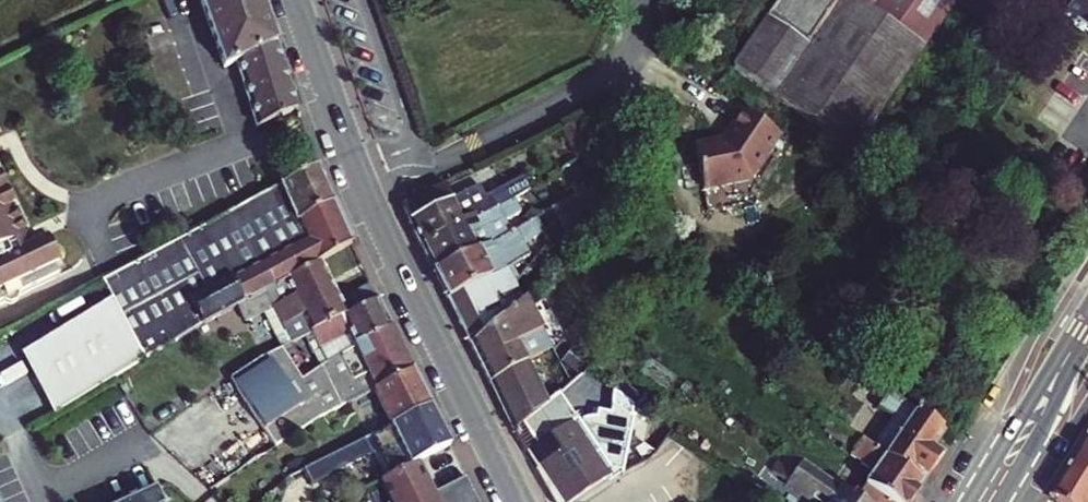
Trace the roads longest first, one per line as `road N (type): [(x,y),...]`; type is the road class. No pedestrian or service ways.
road 1 (tertiary): [(294,0),(389,241),(519,501)]
road 2 (primary): [(1073,348),(969,501)]
road 3 (primary): [(999,501),(1054,405),(1073,348)]

